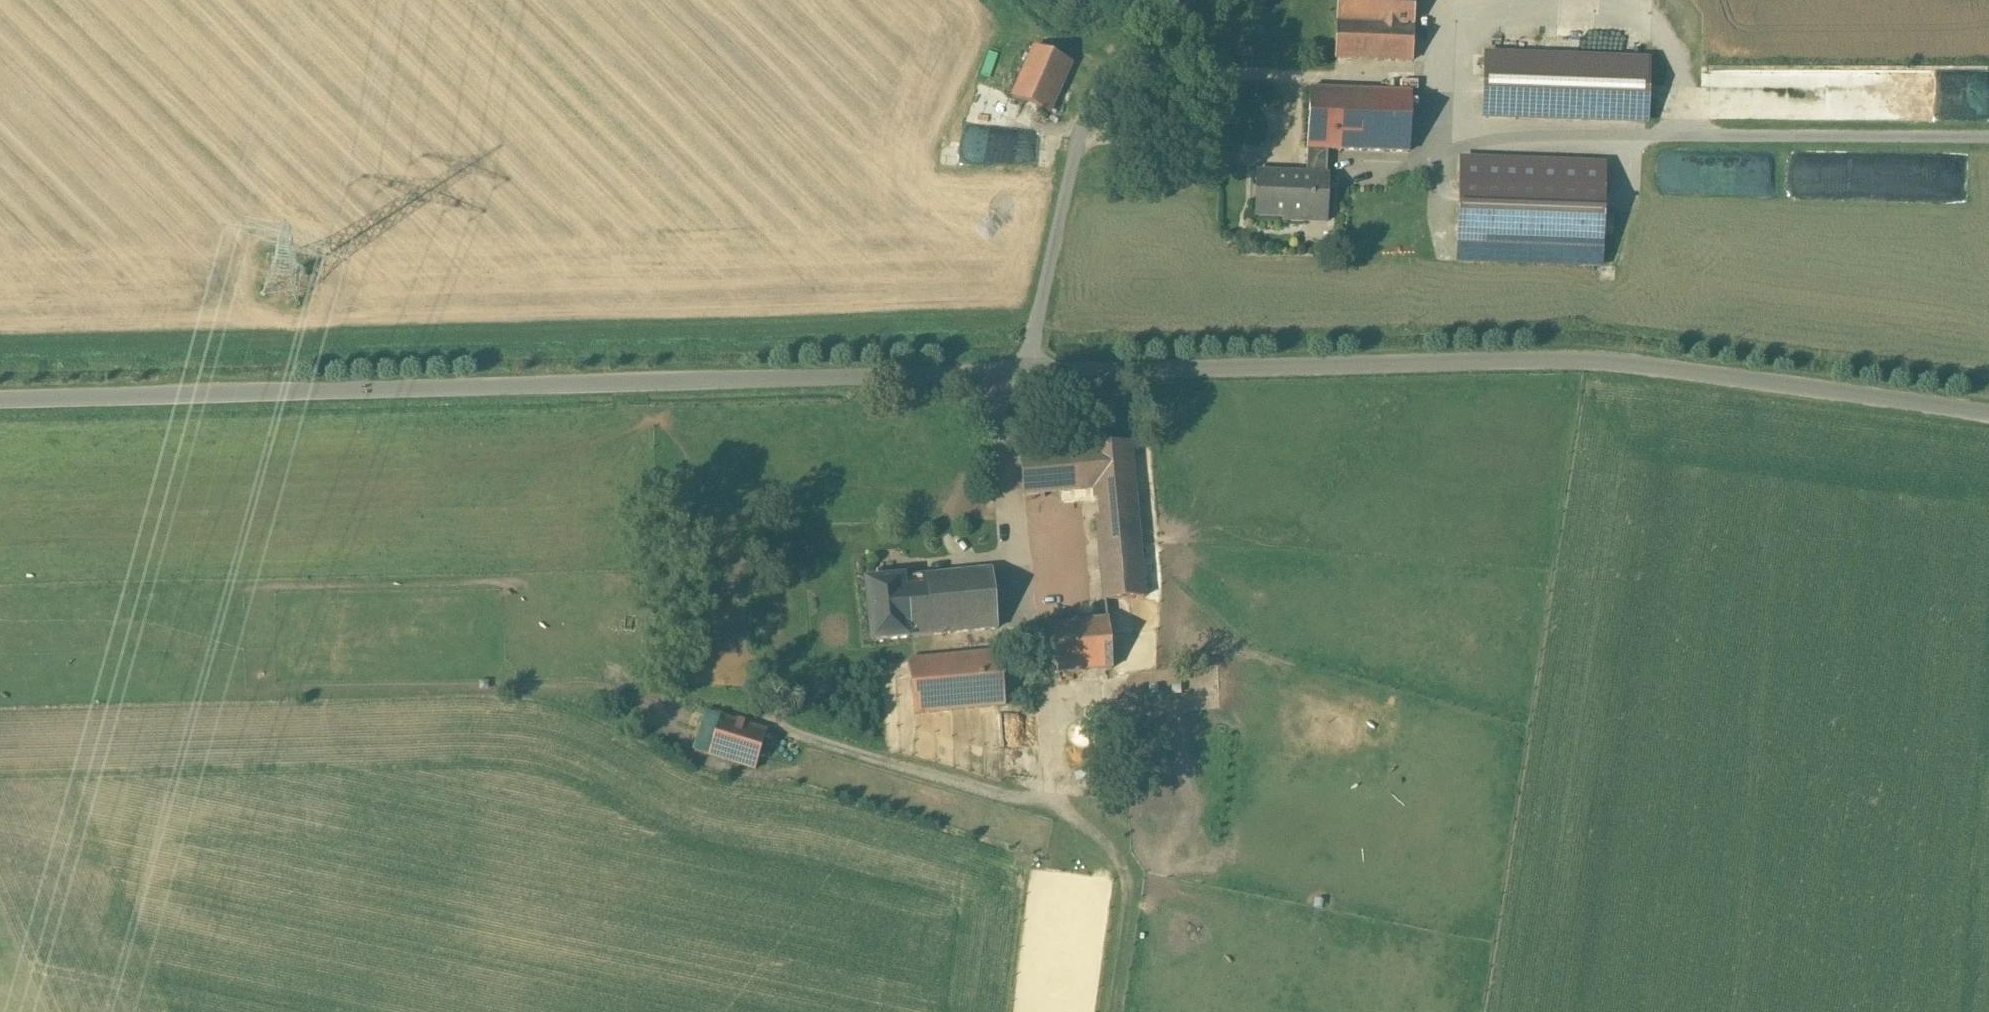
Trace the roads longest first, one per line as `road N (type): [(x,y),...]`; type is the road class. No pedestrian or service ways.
road 1 (unclassified): [(0,399),(1550,360),(1988,416)]
road 2 (track): [(1111,1011),(1127,884),(1118,861),(1072,815),(797,735)]

